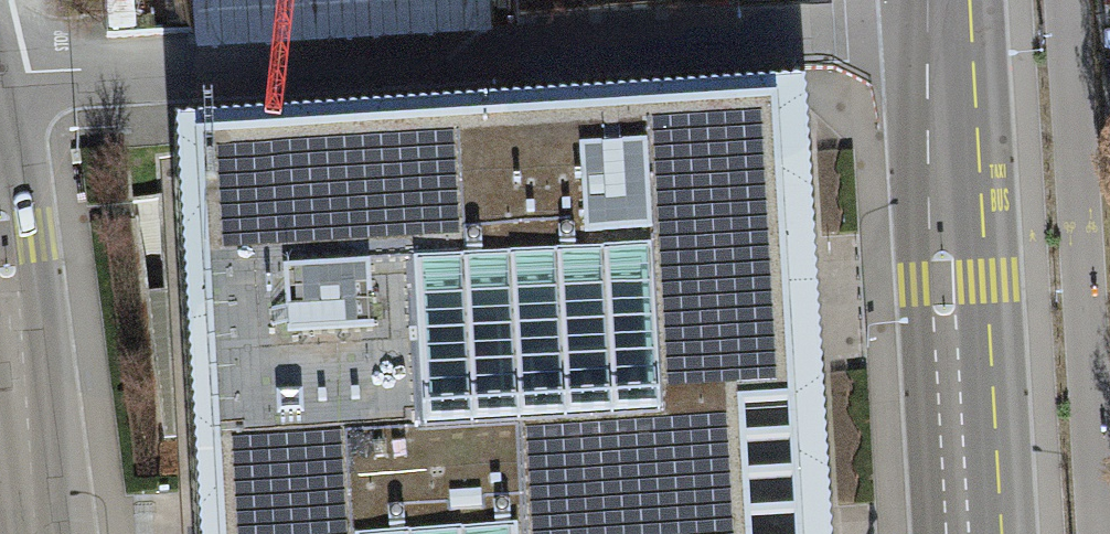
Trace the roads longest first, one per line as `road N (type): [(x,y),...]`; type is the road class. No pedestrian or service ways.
road 1 (residential): [(0,77),(947,14)]
road 2 (secondary): [(947,14),(972,533)]
road 3 (primary): [(36,533),(0,237)]

